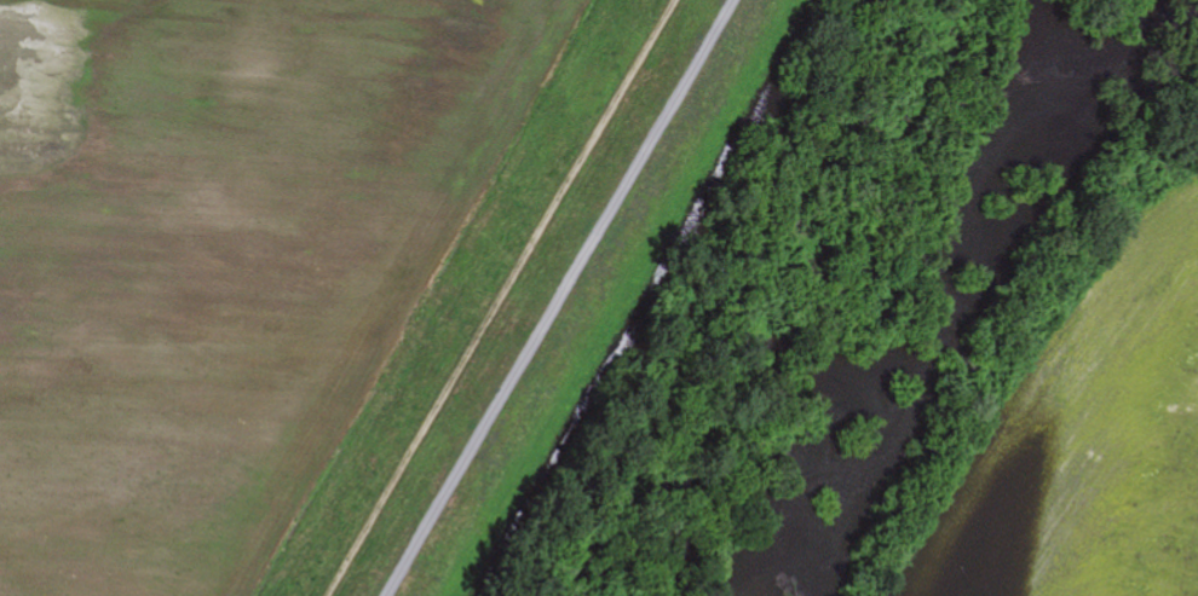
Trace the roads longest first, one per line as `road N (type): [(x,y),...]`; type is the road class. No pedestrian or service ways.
road 1 (track): [(386,595),(735,0)]
road 2 (residential): [(681,0),(332,595)]

